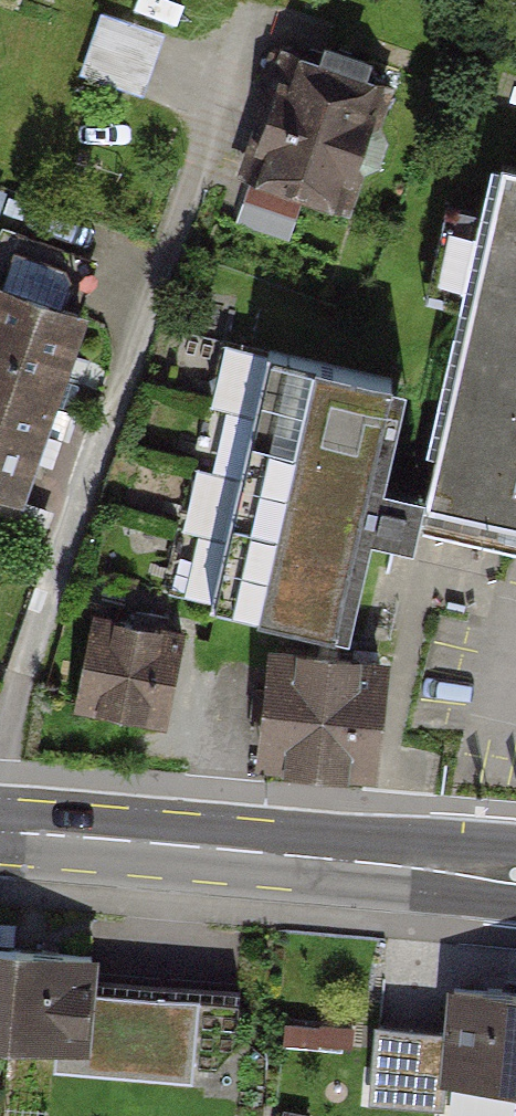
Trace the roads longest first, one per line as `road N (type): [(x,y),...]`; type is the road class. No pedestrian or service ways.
road 1 (primary): [(0,832),(515,876)]

